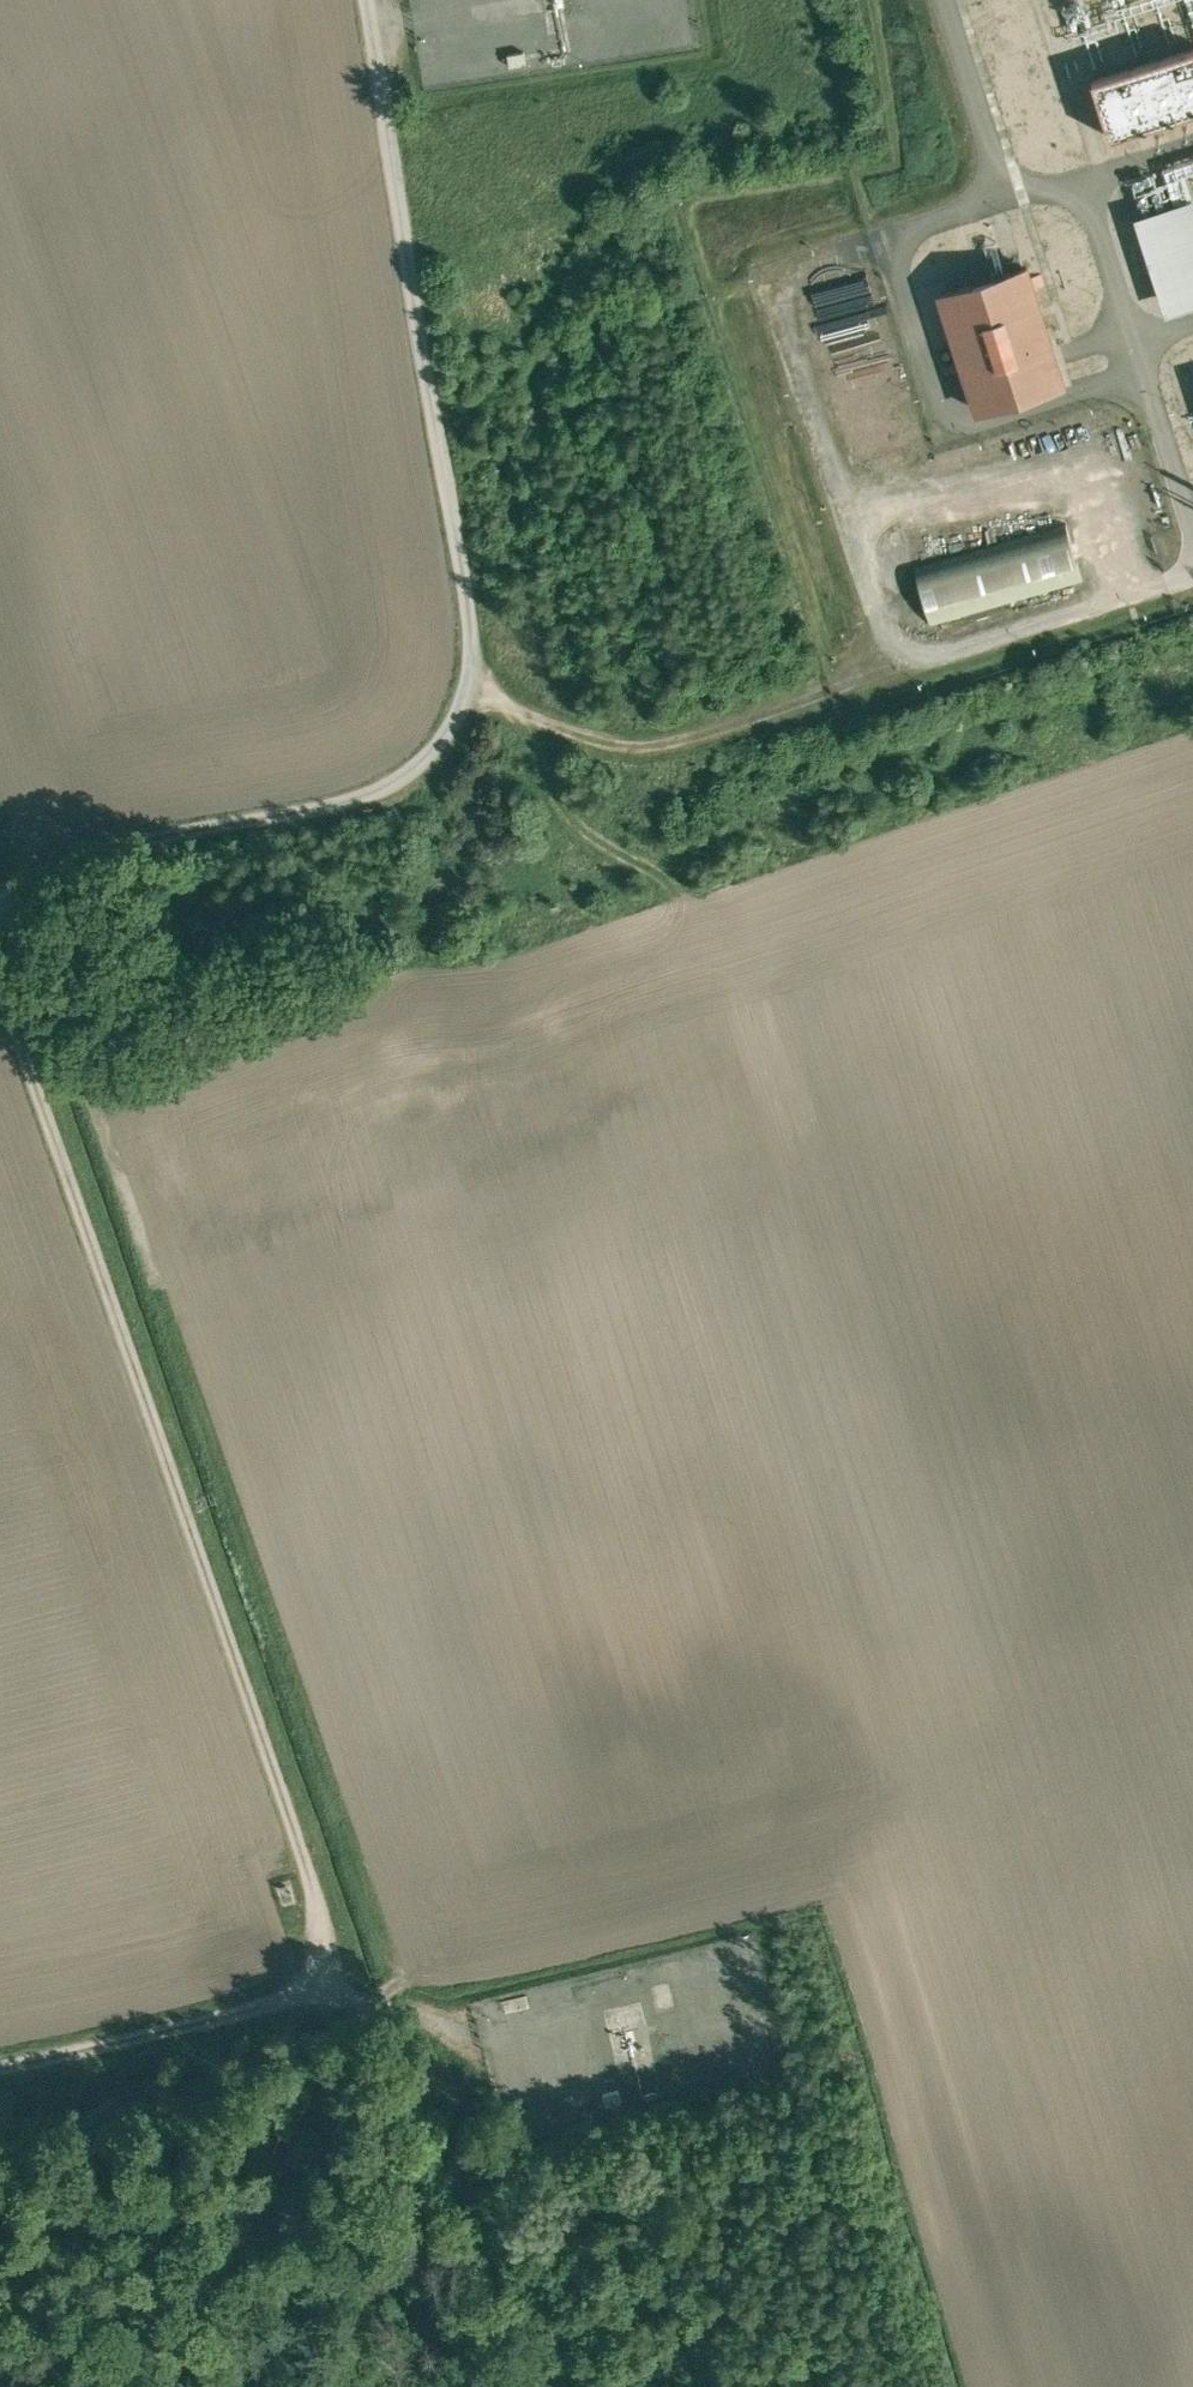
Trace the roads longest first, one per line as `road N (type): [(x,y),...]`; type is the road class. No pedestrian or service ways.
road 1 (track): [(0,2074),(335,1985),(0,930)]
road 2 (track): [(0,898),(391,802),(479,700),(360,0)]
road 3 (track): [(335,1985),(481,2036)]

